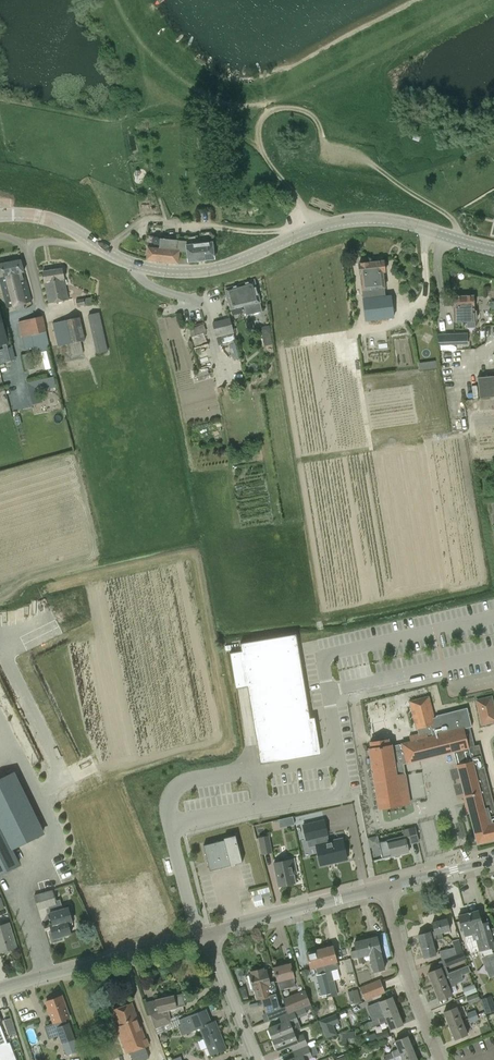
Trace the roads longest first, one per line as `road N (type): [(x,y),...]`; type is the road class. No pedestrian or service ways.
road 1 (tertiary): [(493,249),(389,222),(346,221),(238,262),(177,273),(115,257),(47,220),(0,216)]
road 2 (track): [(465,242),(460,224),(366,161),(322,142),(313,117),(275,110),(259,128),(260,147),(312,228)]
road 3 (unclassified): [(0,988),(203,934)]
road 4 (residential): [(203,934),(385,889)]
road 5 (residential): [(438,1059),(385,889)]
road 6 (residential): [(253,1059),(203,934)]

